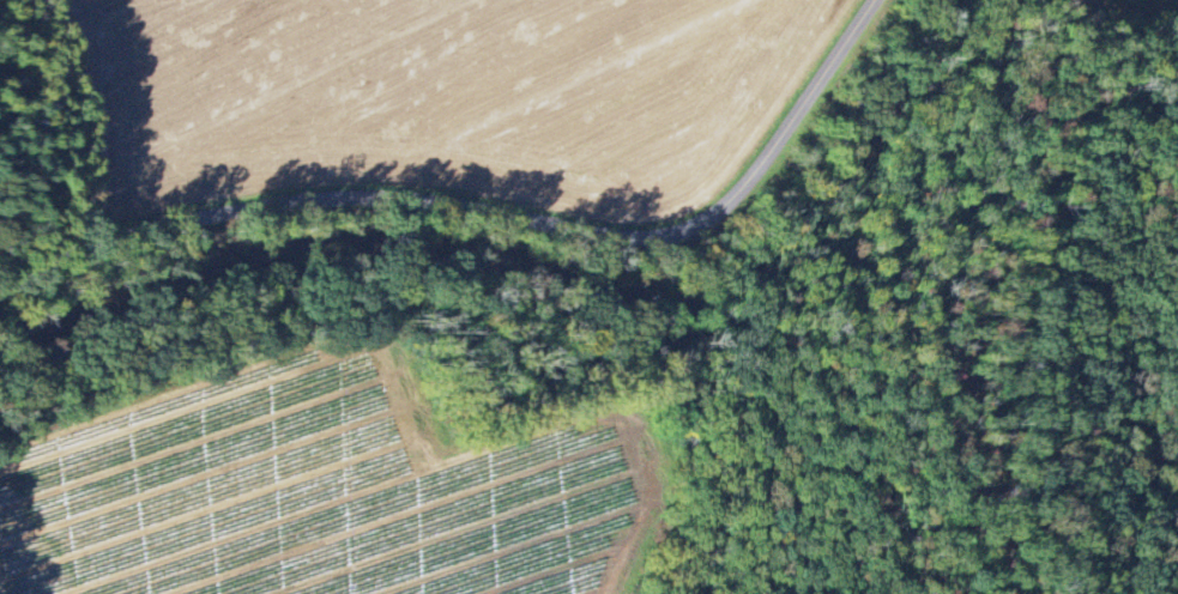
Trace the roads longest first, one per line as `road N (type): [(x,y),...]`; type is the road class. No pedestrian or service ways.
road 1 (residential): [(872,0),(741,192),(677,242),(617,250),(463,223),(274,211),(147,238),(0,299)]
road 2 (residential): [(52,0),(70,24),(91,126),(89,260)]
road 3 (residential): [(999,593),(1177,497)]

